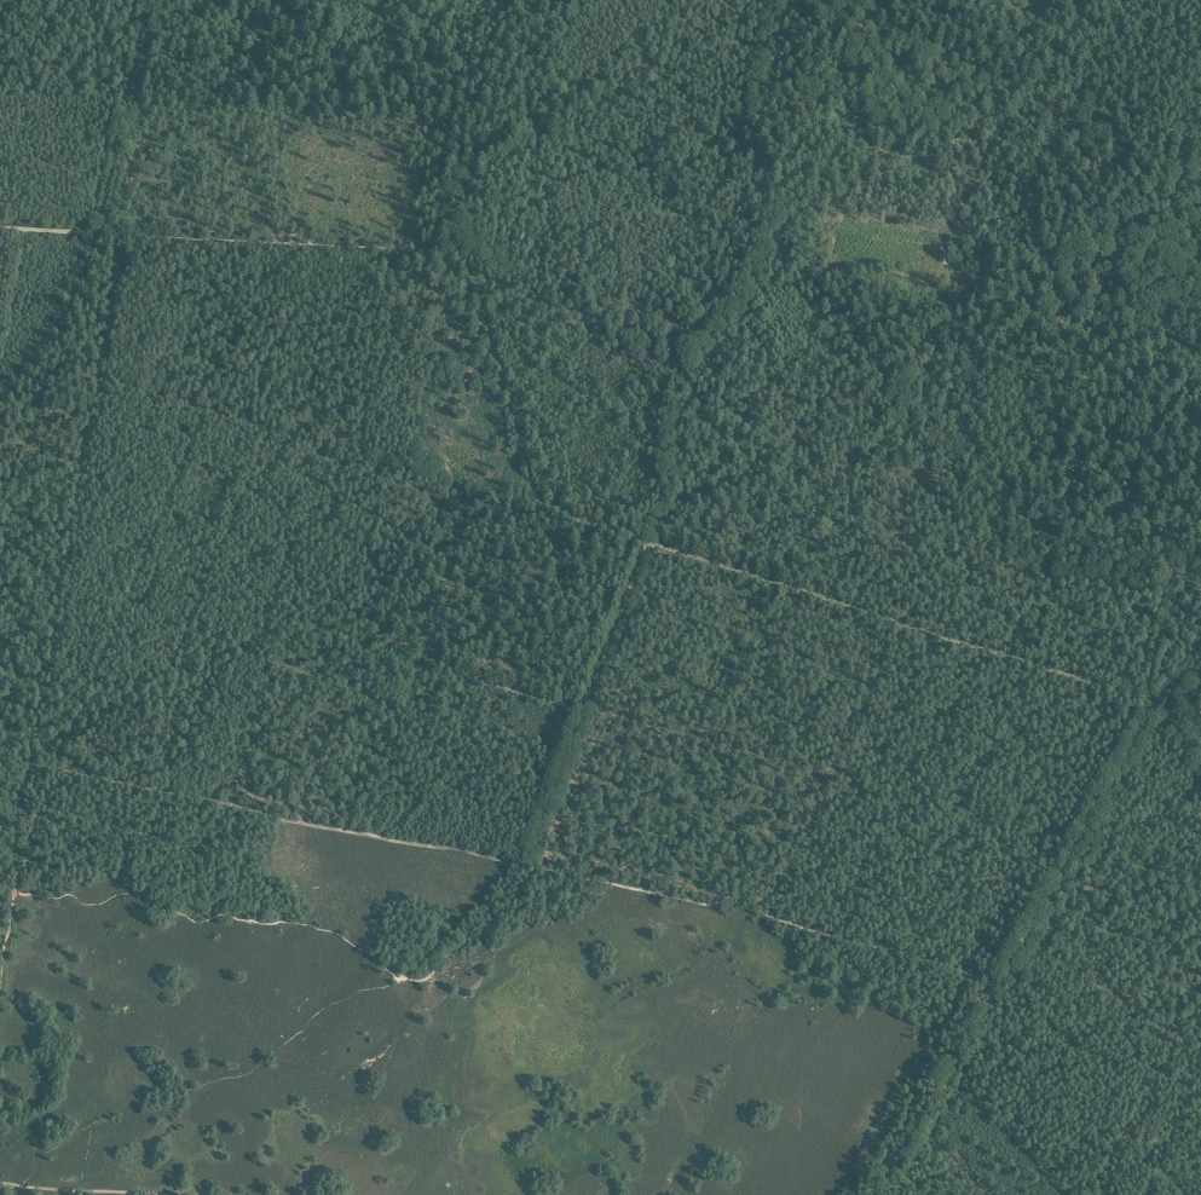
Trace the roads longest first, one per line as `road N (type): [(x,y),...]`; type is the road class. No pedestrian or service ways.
road 1 (track): [(38,764),(702,902),(759,892),(769,898),(768,914),(1000,985)]
road 2 (track): [(0,230),(448,249),(467,278),(544,506),(647,540)]
road 3 (track): [(1099,0),(972,173),(926,303),(874,375),(751,476),(647,540)]
road 4 (track): [(121,236),(33,754),(39,796),(12,887)]
road 5 (track): [(647,540),(1159,706)]
road 6 (track): [(99,376),(520,506),(544,506)]
road 7 (track): [(599,0),(545,67),(591,105),(609,166),(447,229)]
road 8 (track): [(647,540),(526,865)]
road 9 (track): [(1159,706),(1000,985)]
road 10 (track): [(907,623),(769,898)]
road 11 (track): [(1200,1133),(1184,1120),(1189,1068),(1179,1038),(1024,939)]
road 12 (track): [(932,287),(991,255),(1060,256),(1200,206)]
road 13 (track): [(448,249),(478,0)]
road 14 (track): [(1000,985),(881,1194)]
road 15 (track): [(103,235),(150,0)]
road 16 (track): [(1092,1194),(1200,998)]
road 17 (track): [(97,235),(51,342),(0,403)]
road 18 (track): [(175,1194),(0,1185)]
road 19 (track): [(583,711),(452,673),(423,655)]
road 20 (track): [(128,106),(0,95)]

